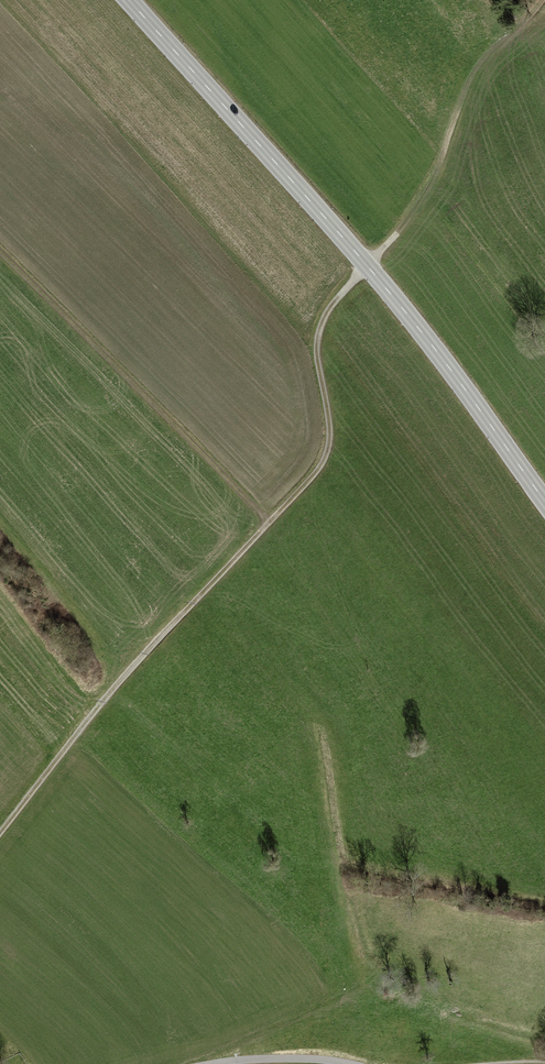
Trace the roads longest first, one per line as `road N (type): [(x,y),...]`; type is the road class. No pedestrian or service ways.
road 1 (track): [(0,834),(109,695),(322,463),(330,434),(318,340),(328,312),(366,264)]
road 2 (tertiary): [(544,502),(366,264),(129,0)]
road 3 (track): [(538,0),(476,72),(426,196),(366,264)]
road 4 (residential): [(228,1063),(286,1055),(355,1063)]

